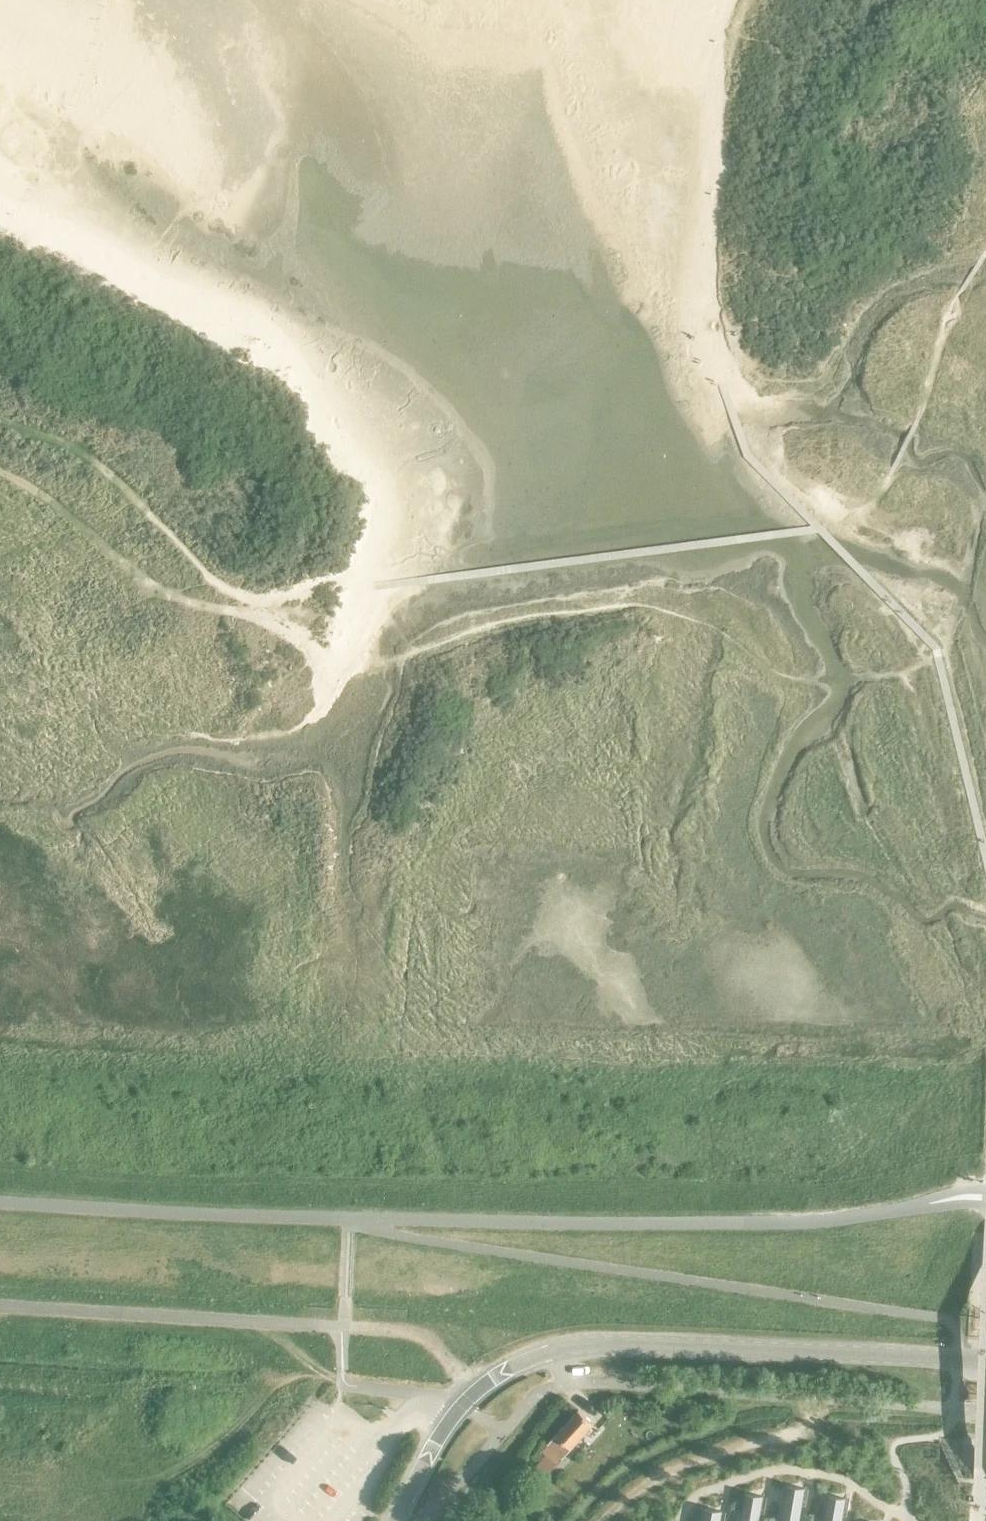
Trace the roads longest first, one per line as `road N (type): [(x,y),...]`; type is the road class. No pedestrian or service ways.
road 1 (tertiary): [(395,1520),(449,1418),(496,1376),(550,1352),(642,1347),(985,1362)]
road 2 (track): [(602,1520),(657,1480),(717,1453),(806,1431),(819,1401)]

